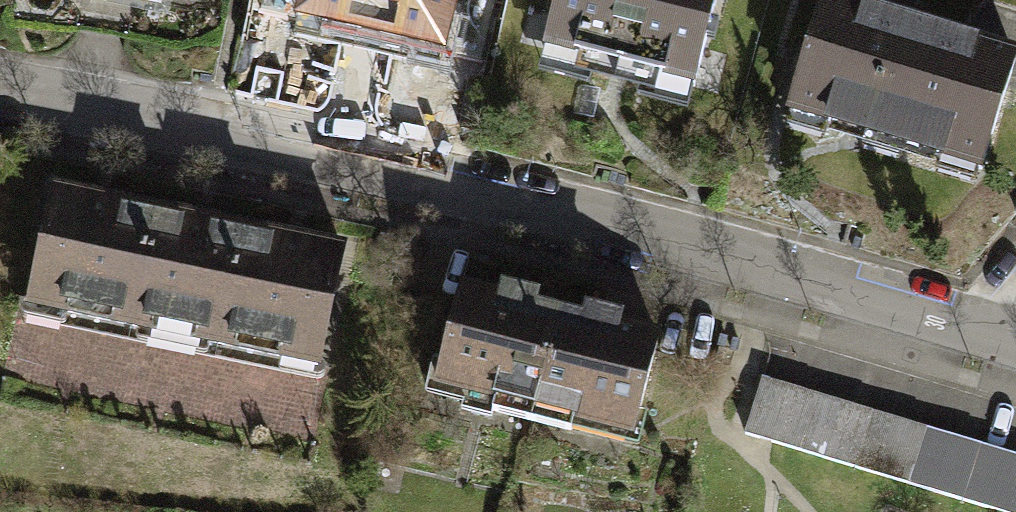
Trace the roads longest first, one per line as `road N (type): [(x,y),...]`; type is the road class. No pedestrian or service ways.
road 1 (residential): [(0,94),(673,243),(1015,341)]

